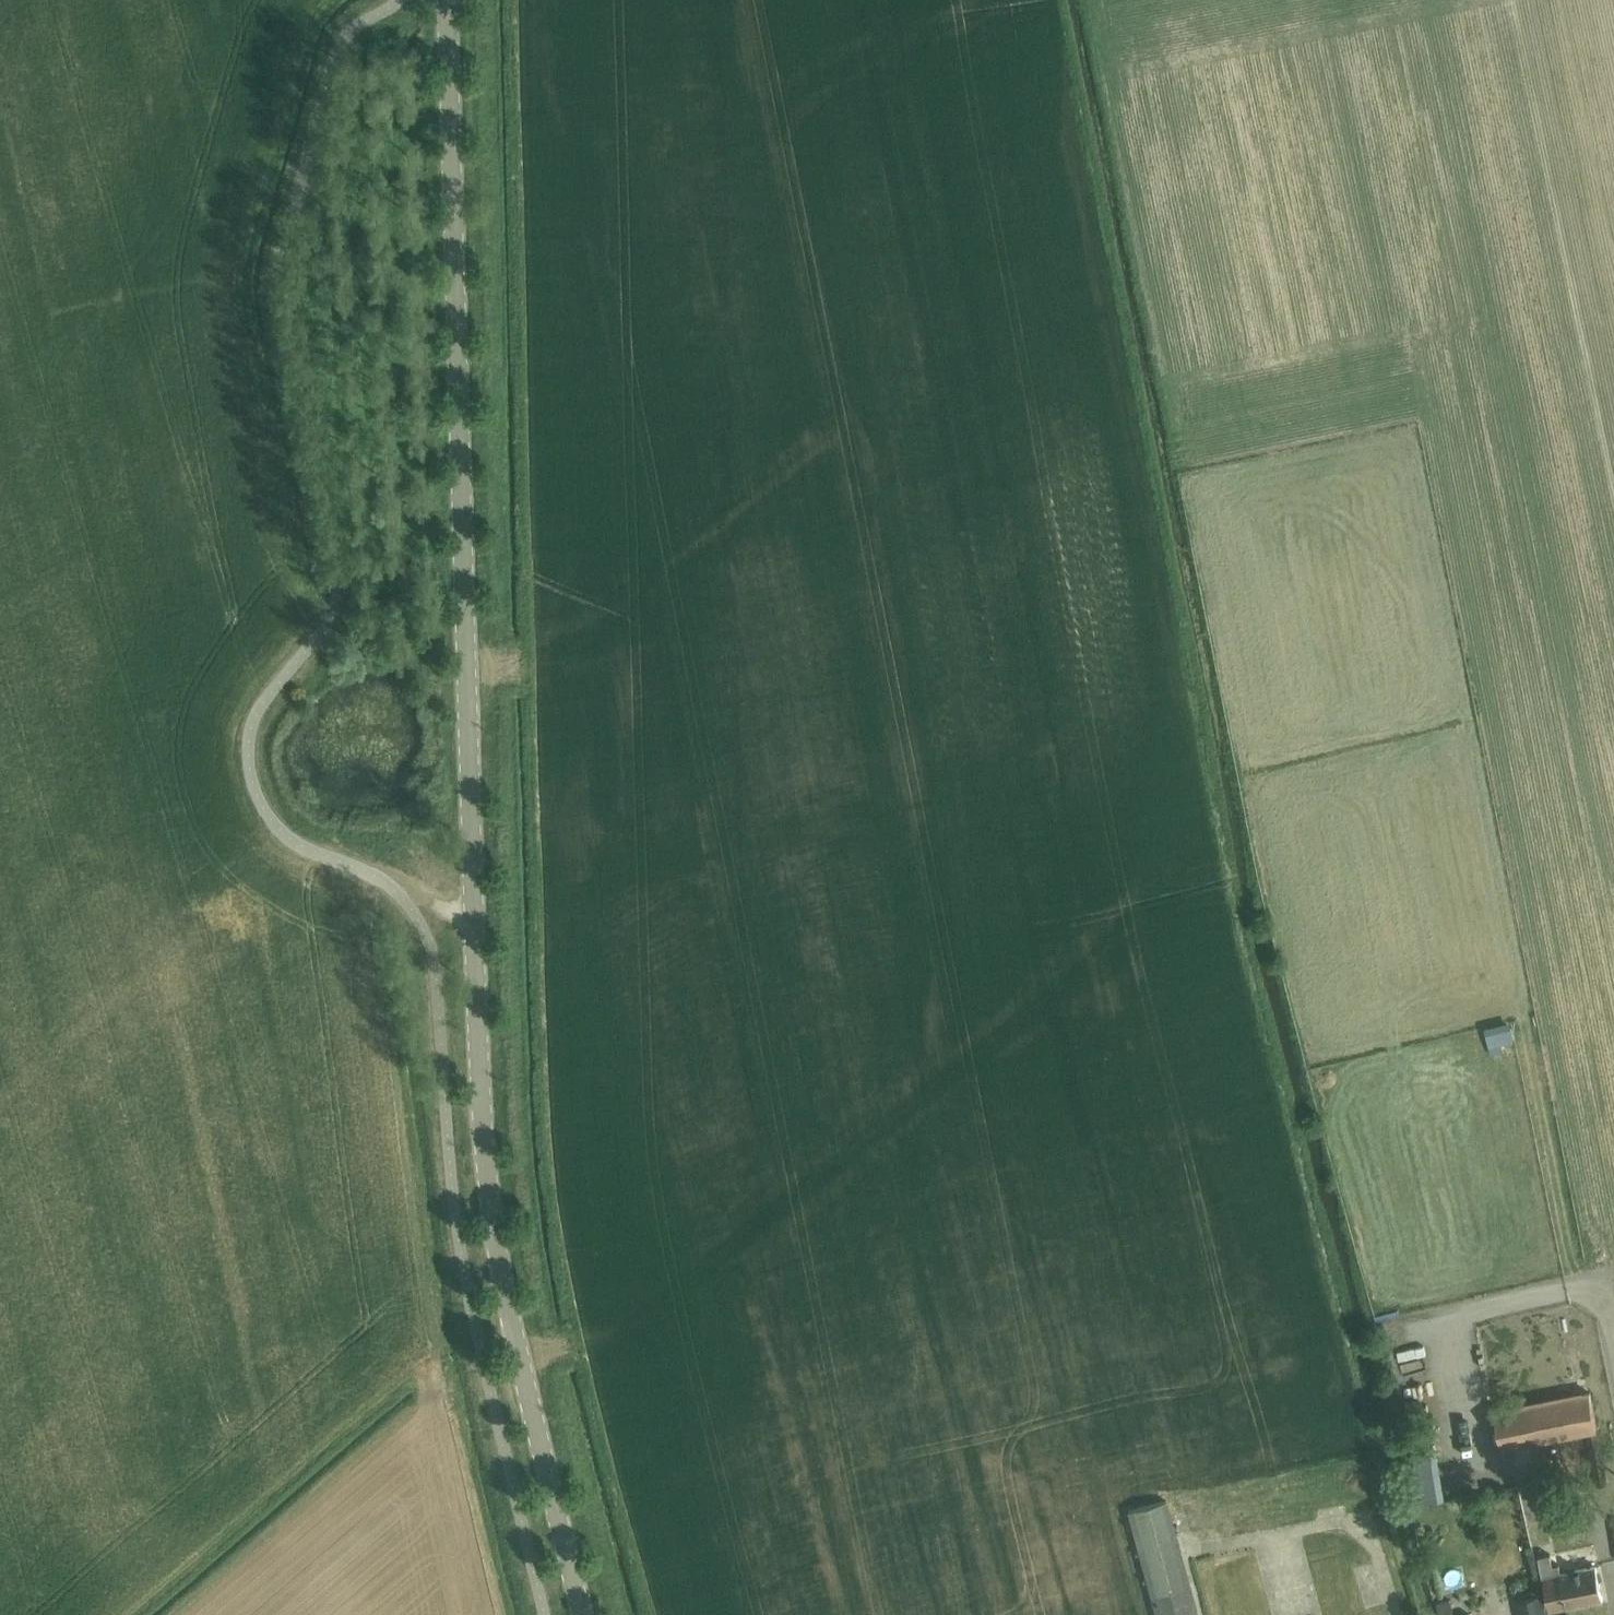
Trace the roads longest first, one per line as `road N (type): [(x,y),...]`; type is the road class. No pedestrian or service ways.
road 1 (tertiary): [(581,1614),(520,1365),(486,1143),(446,0)]

